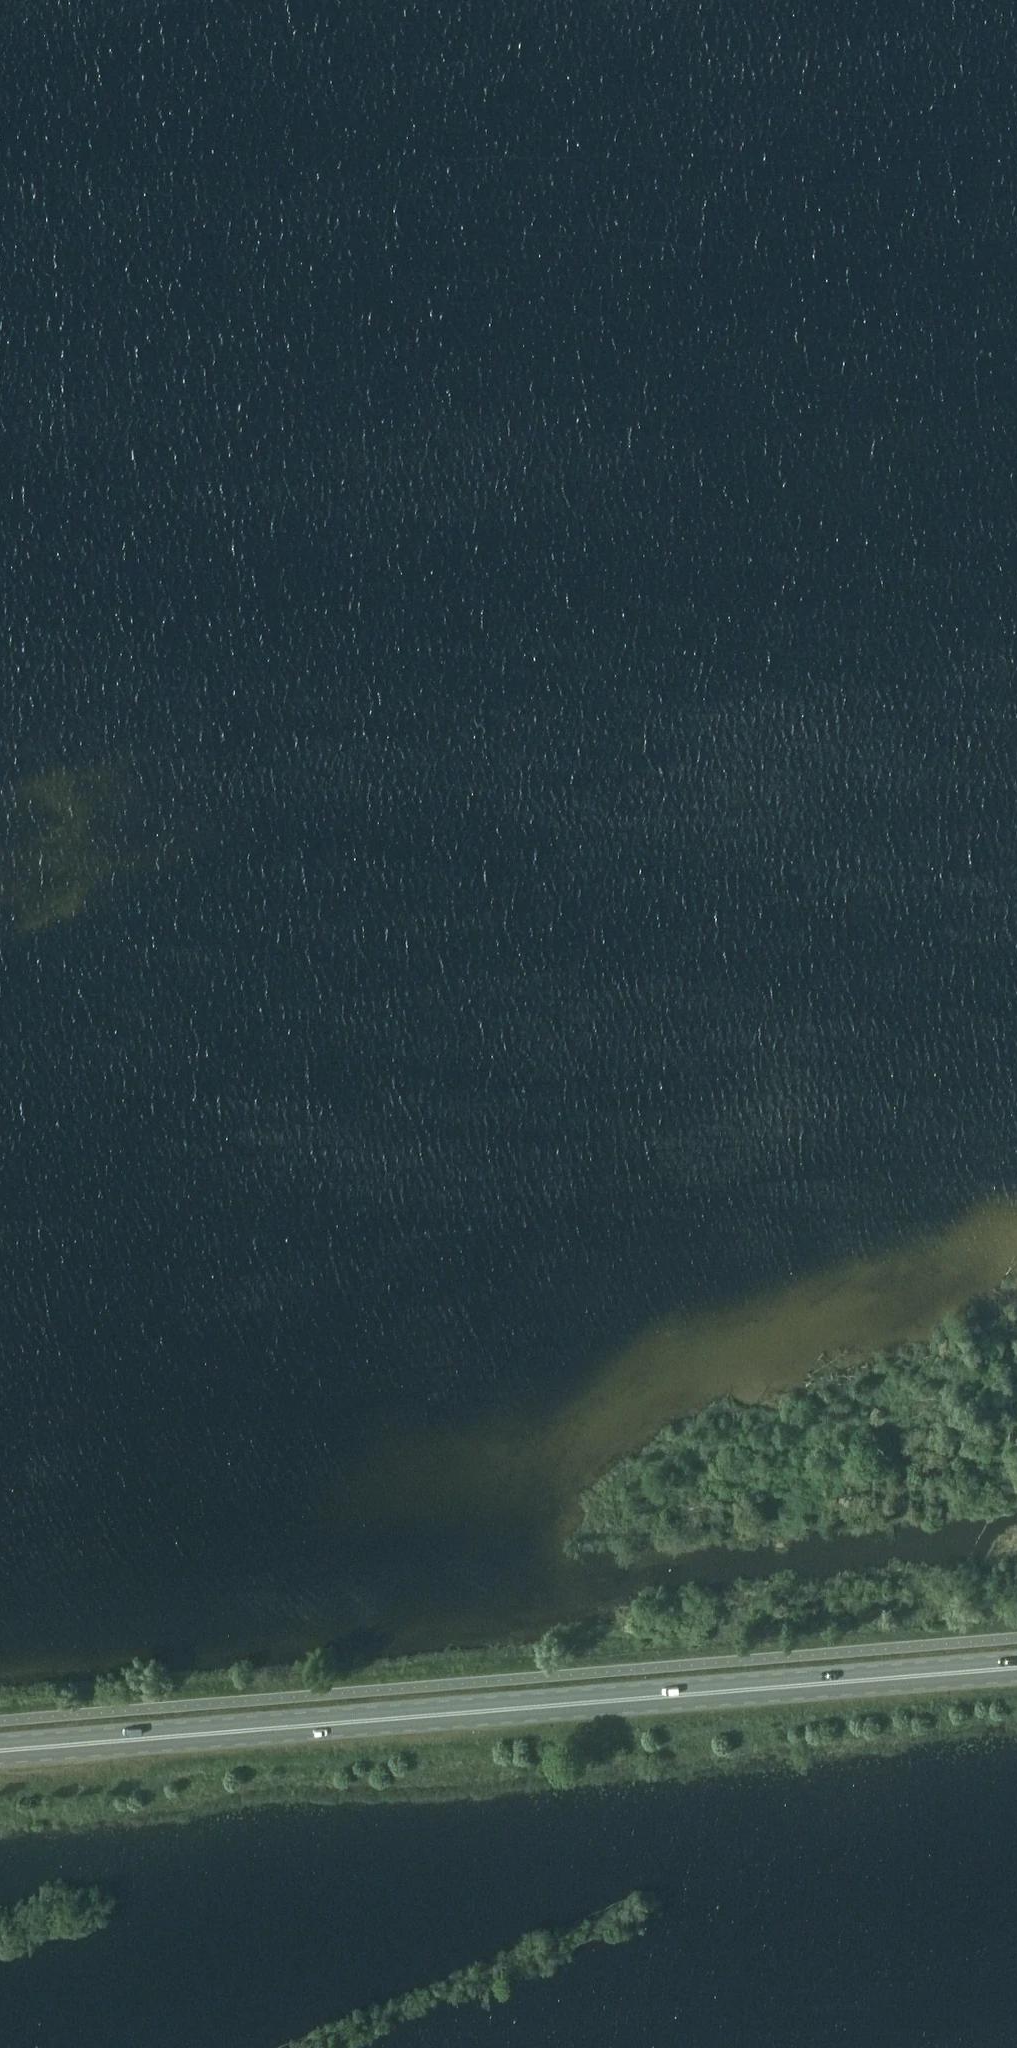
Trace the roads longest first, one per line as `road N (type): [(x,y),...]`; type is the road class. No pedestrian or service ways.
road 1 (primary): [(0,1751),(1016,1668)]

